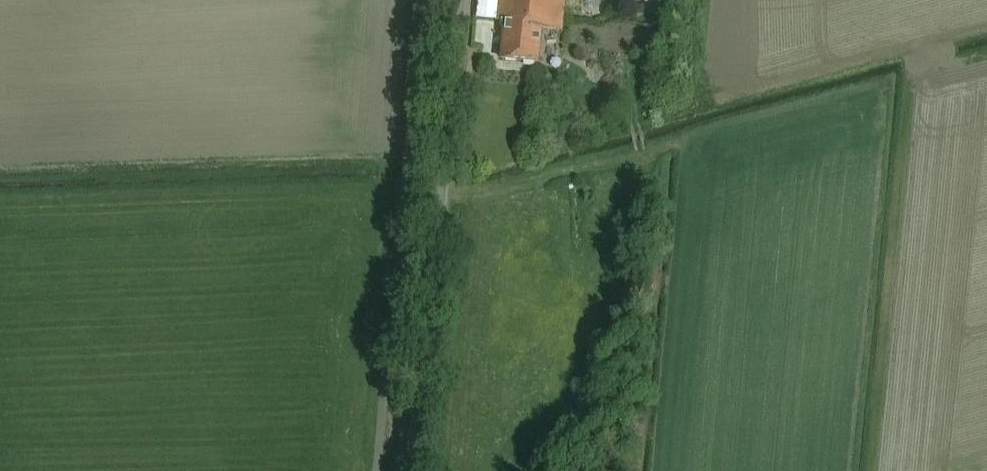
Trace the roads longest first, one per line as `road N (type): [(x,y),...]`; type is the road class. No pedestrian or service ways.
road 1 (unclassified): [(414,470),(457,0)]

